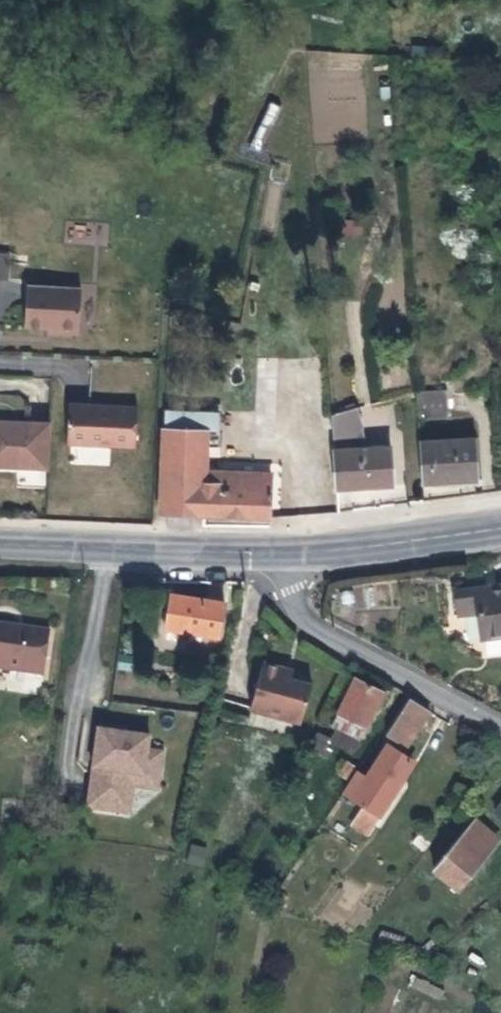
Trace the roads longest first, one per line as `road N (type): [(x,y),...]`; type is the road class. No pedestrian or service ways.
road 1 (residential): [(500,724),(320,629),(285,593),(274,552)]
road 2 (secondary): [(0,545),(274,552)]
road 3 (secondary): [(274,552),(500,530)]

